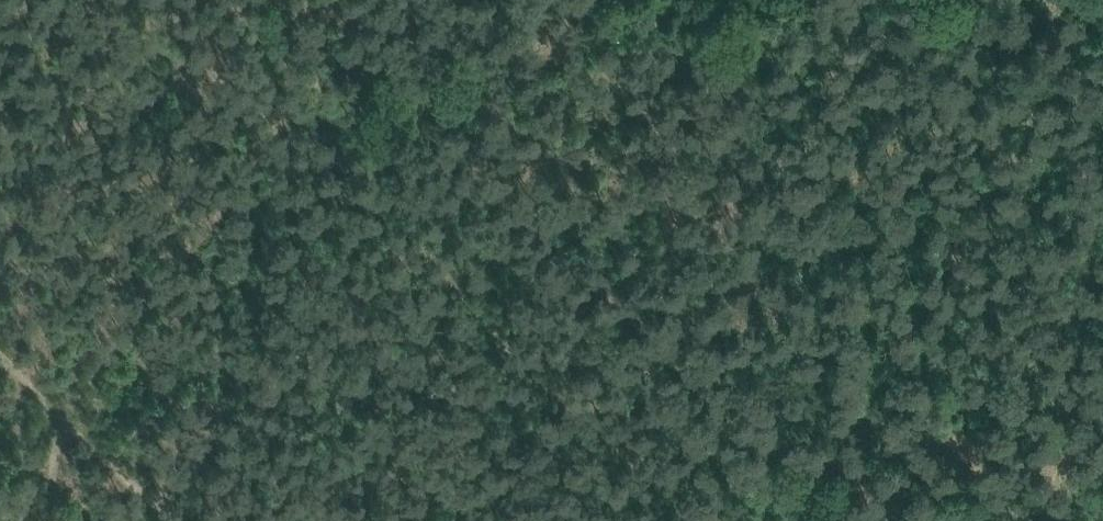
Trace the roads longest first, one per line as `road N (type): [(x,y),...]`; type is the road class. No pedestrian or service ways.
road 1 (track): [(1102,399),(939,409),(884,419),(814,456),(765,452),(726,425),(562,253),(435,138),(384,118)]
road 2 (track): [(384,118),(551,55),(619,45),(761,45),(1001,0)]
road 3 (track): [(343,0),(365,101),(384,118)]

